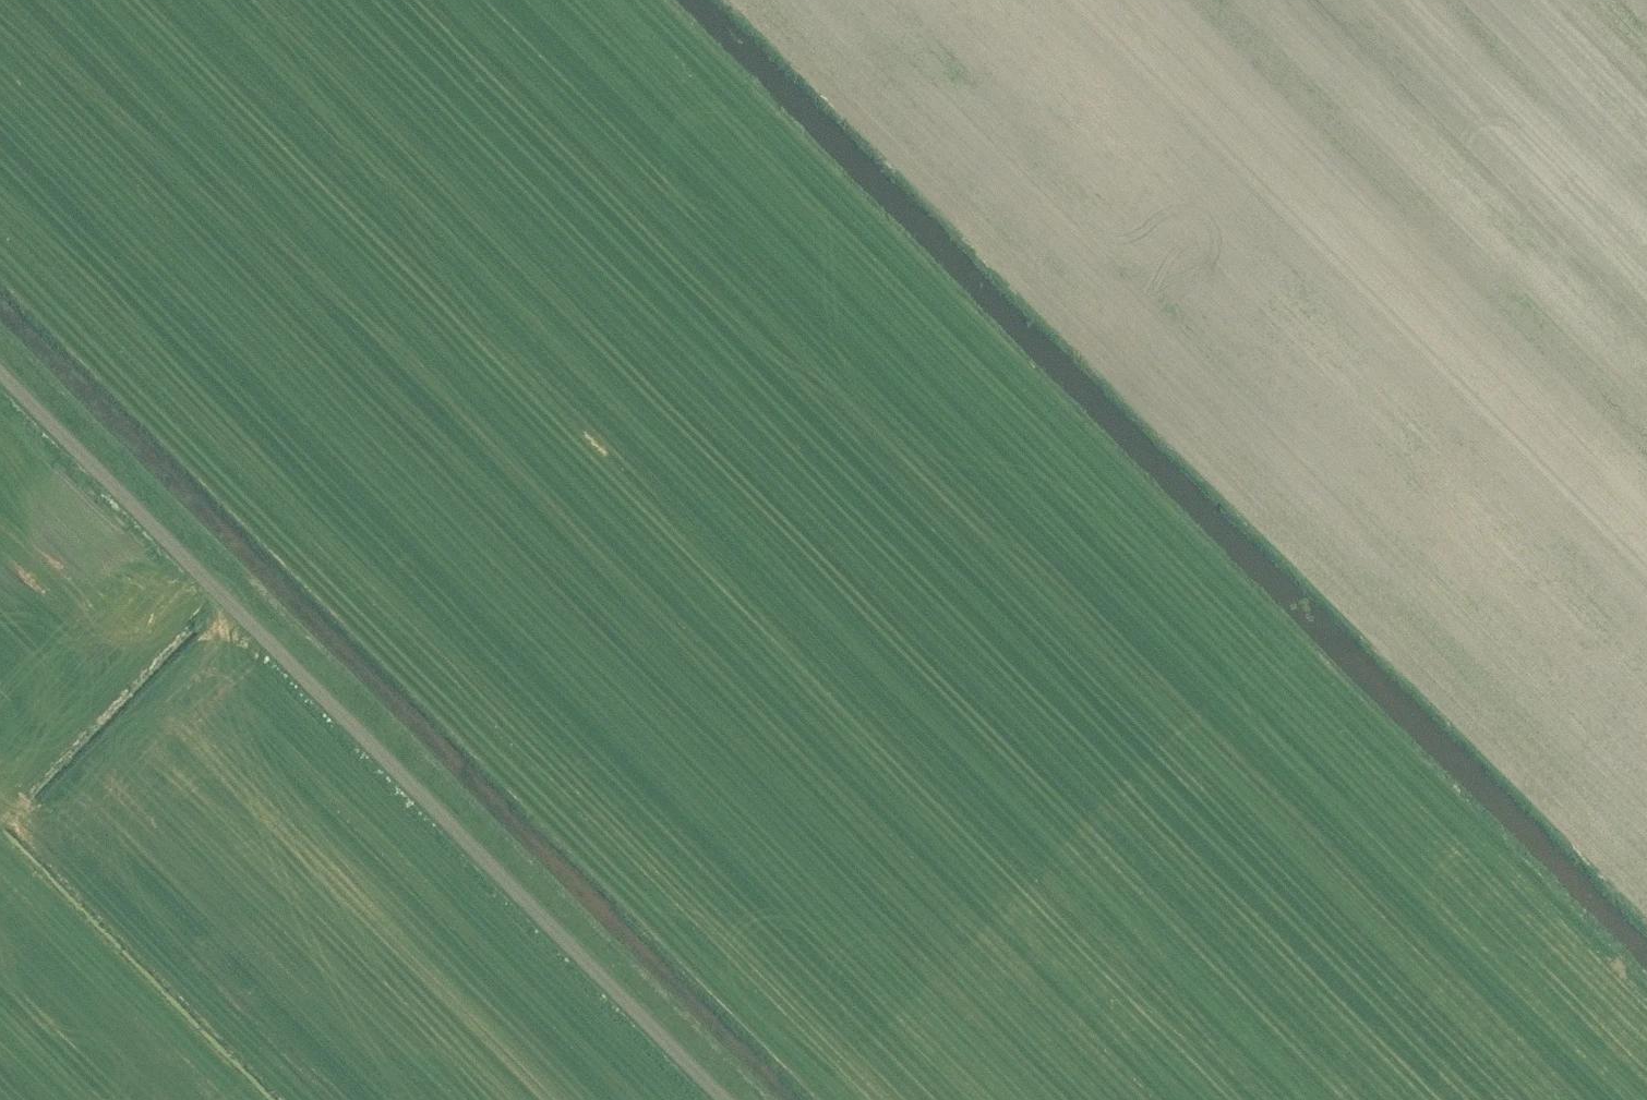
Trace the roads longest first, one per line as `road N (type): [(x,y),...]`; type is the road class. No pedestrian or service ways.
road 1 (unclassified): [(721,1099),(0,376)]

